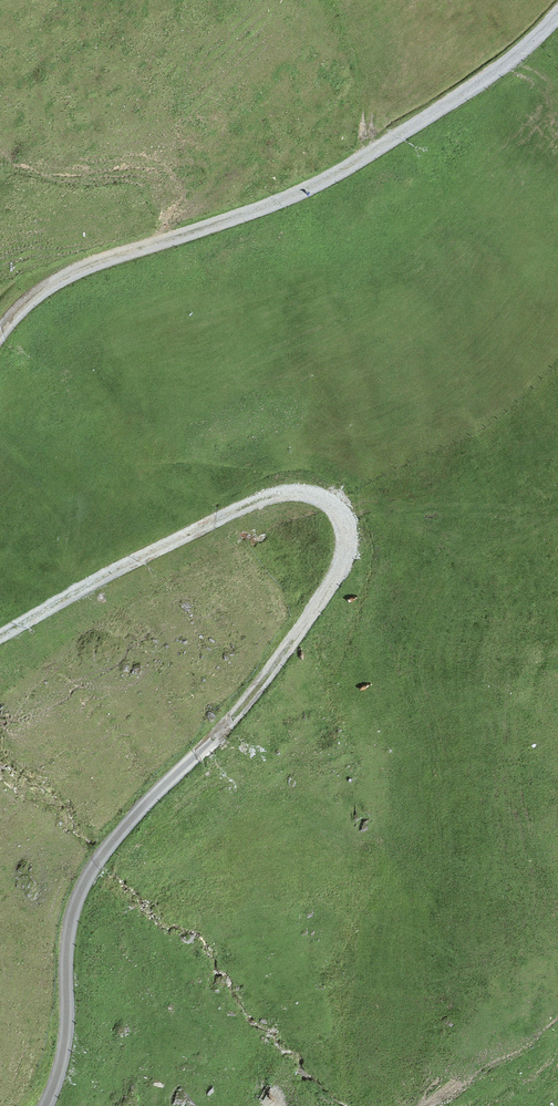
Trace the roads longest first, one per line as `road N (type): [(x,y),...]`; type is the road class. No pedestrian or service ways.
road 1 (track): [(0,639),(110,570),(280,492),(309,489),(345,511),(350,552),(320,601),(84,879),(74,965),(76,1063),(57,1105)]
road 2 (track): [(557,12),(517,52),(321,186),(55,275),(0,335)]

